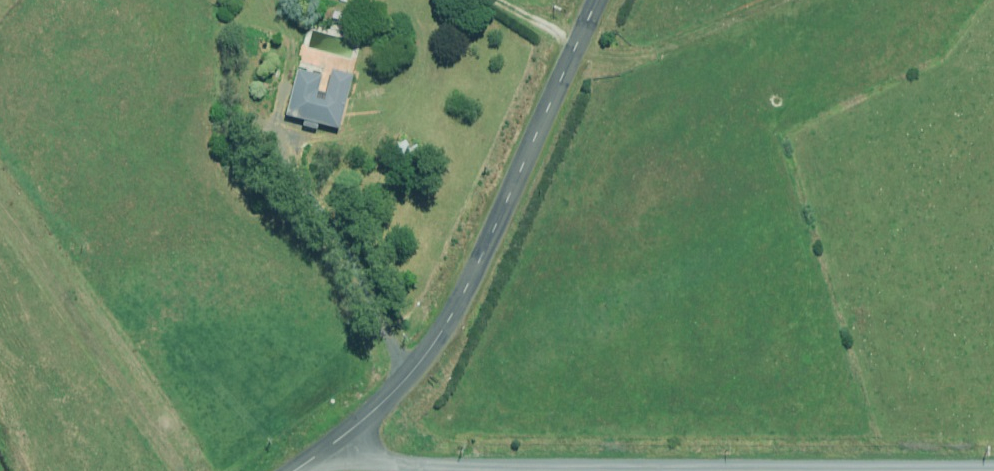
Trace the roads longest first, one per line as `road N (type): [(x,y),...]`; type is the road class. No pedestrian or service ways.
road 1 (unclassified): [(334,445),(408,467),(993,467)]
road 2 (unclassified): [(600,0),(452,318),(422,364),(334,445)]

